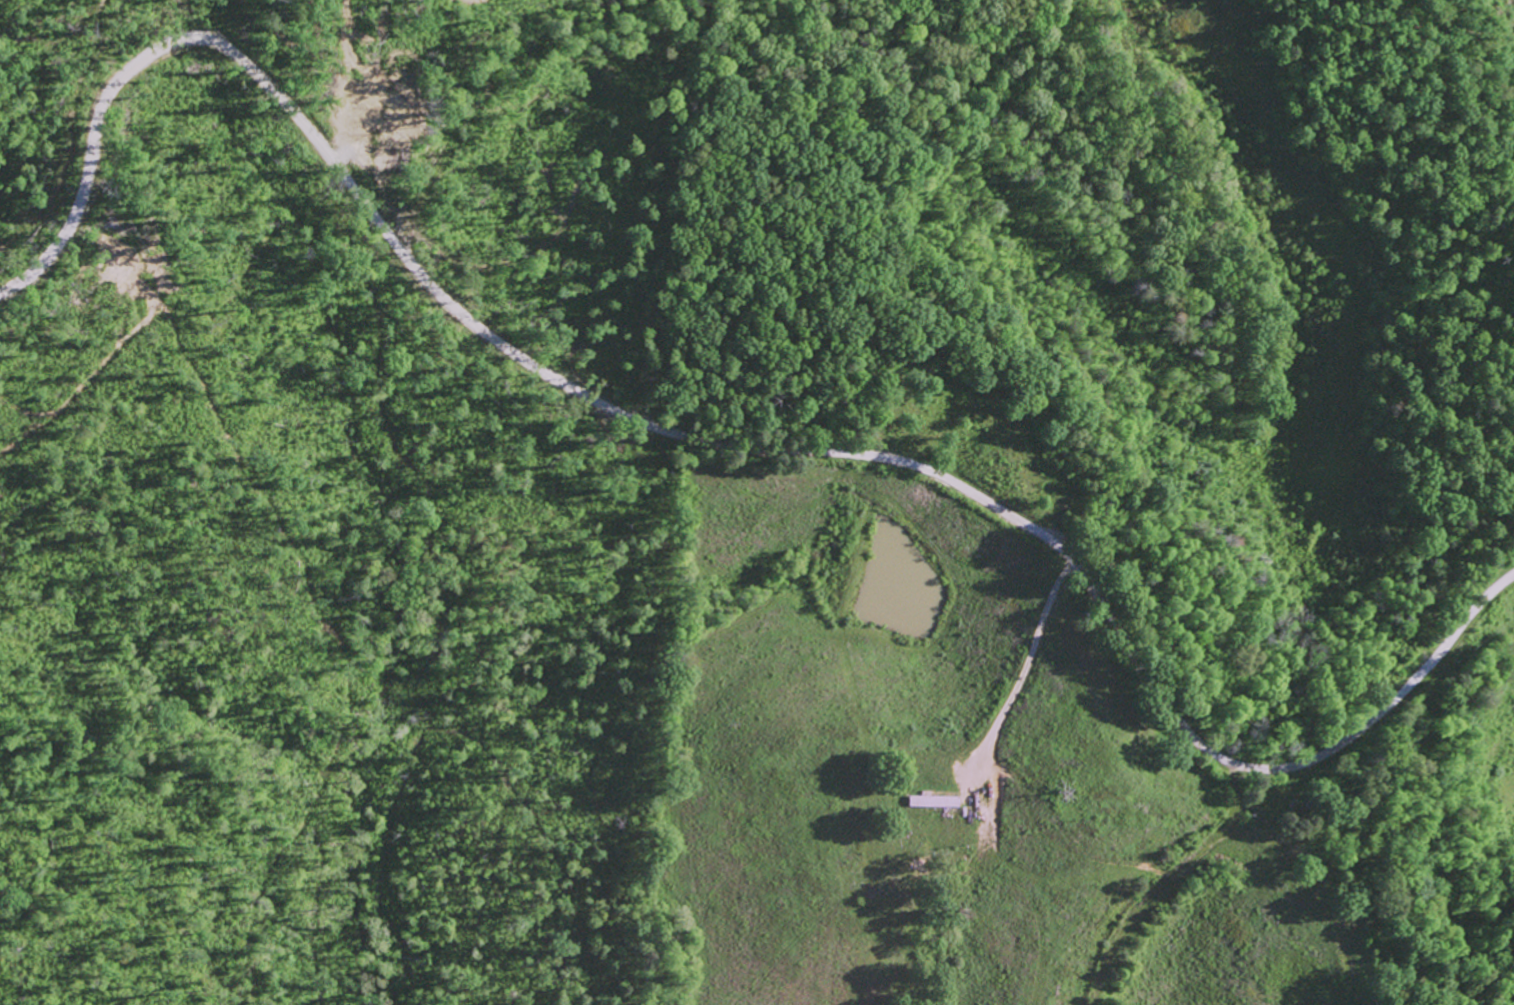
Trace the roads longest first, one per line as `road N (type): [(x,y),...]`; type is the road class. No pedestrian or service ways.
road 1 (residential): [(0,292),(46,260),(68,229),(98,123),(122,81),(174,43),(209,41),(268,81),(455,305),(544,369),(685,435),(930,470),(1048,539),(1075,564),(1175,716),(1222,757),(1271,767),(1323,753),(1382,710),(1513,574)]

